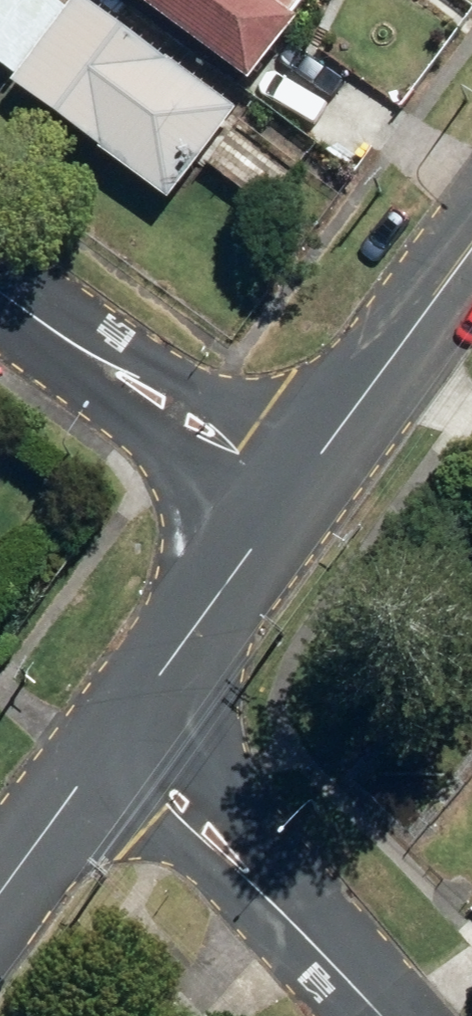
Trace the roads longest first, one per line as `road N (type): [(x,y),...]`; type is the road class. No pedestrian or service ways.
road 1 (residential): [(385,1015),(130,721)]
road 2 (residential): [(0,286),(294,493)]
road 3 (tertiary): [(294,493),(471,252)]
road 4 (tertiary): [(130,721),(294,493)]
road 5 (tertiary): [(0,900),(130,721)]

